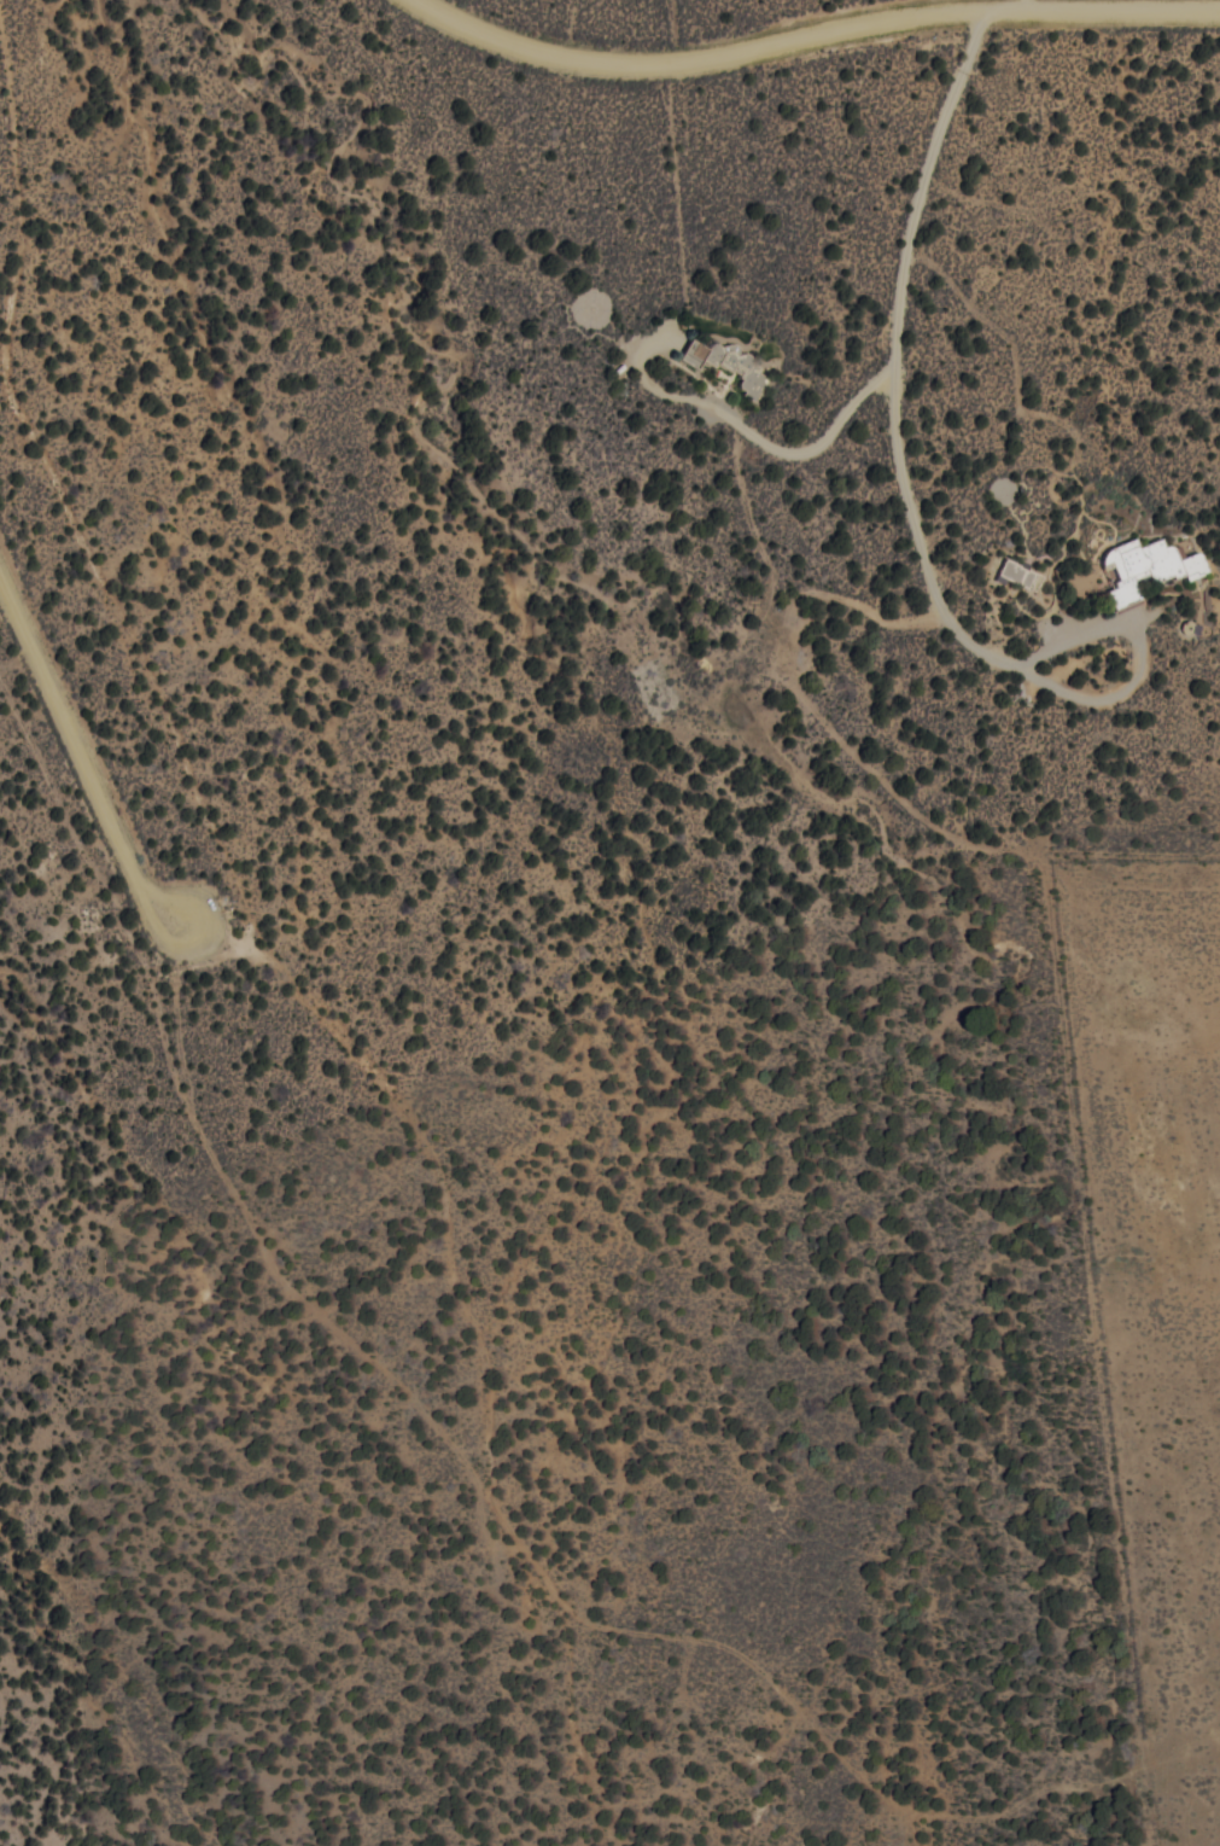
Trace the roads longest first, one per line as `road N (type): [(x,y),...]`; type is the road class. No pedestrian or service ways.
road 1 (residential): [(414,0),(512,42),(609,64),(705,59),(836,25),(980,8),(1219,6)]
road 2 (residential): [(0,576),(145,890),(182,922)]

